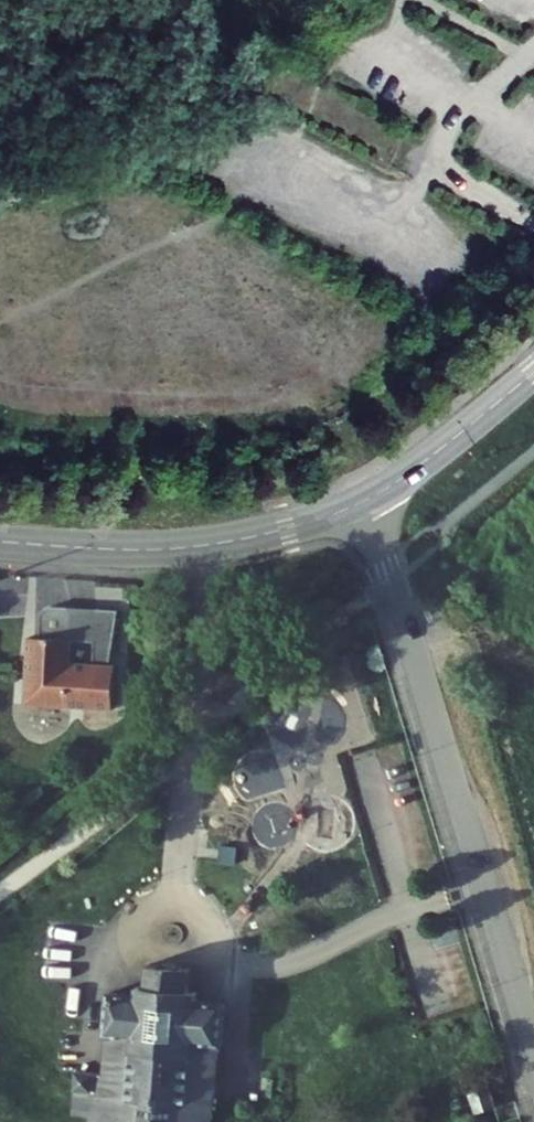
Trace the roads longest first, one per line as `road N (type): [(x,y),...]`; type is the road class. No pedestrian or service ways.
road 1 (residential): [(533,1054),(424,681),(360,504)]
road 2 (secondary): [(360,504),(220,545),(0,542)]
road 3 (secondary): [(533,372),(360,504)]

